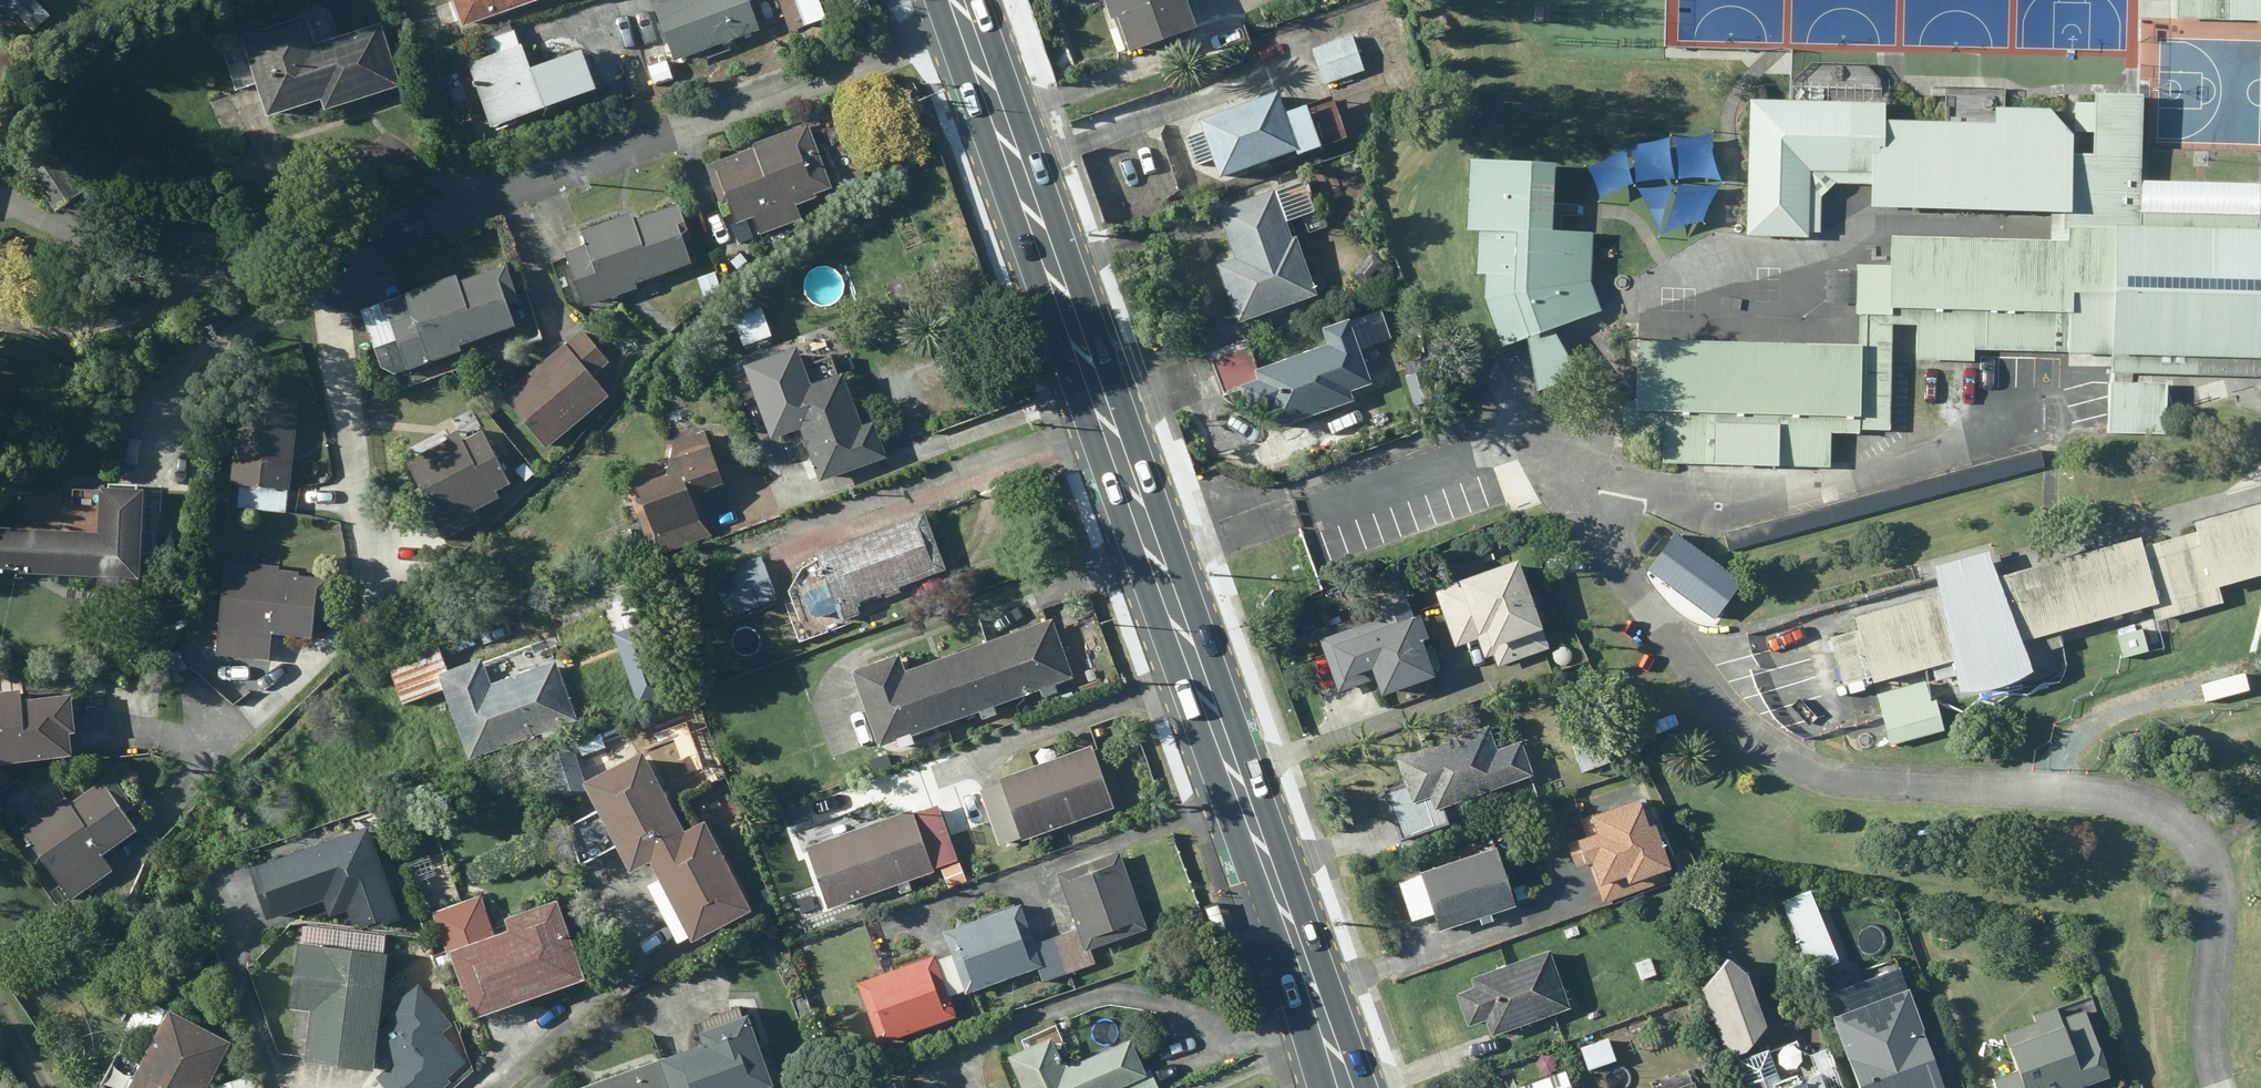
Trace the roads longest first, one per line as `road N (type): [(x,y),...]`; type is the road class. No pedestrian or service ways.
road 1 (primary): [(957,0),(1343,1087)]

